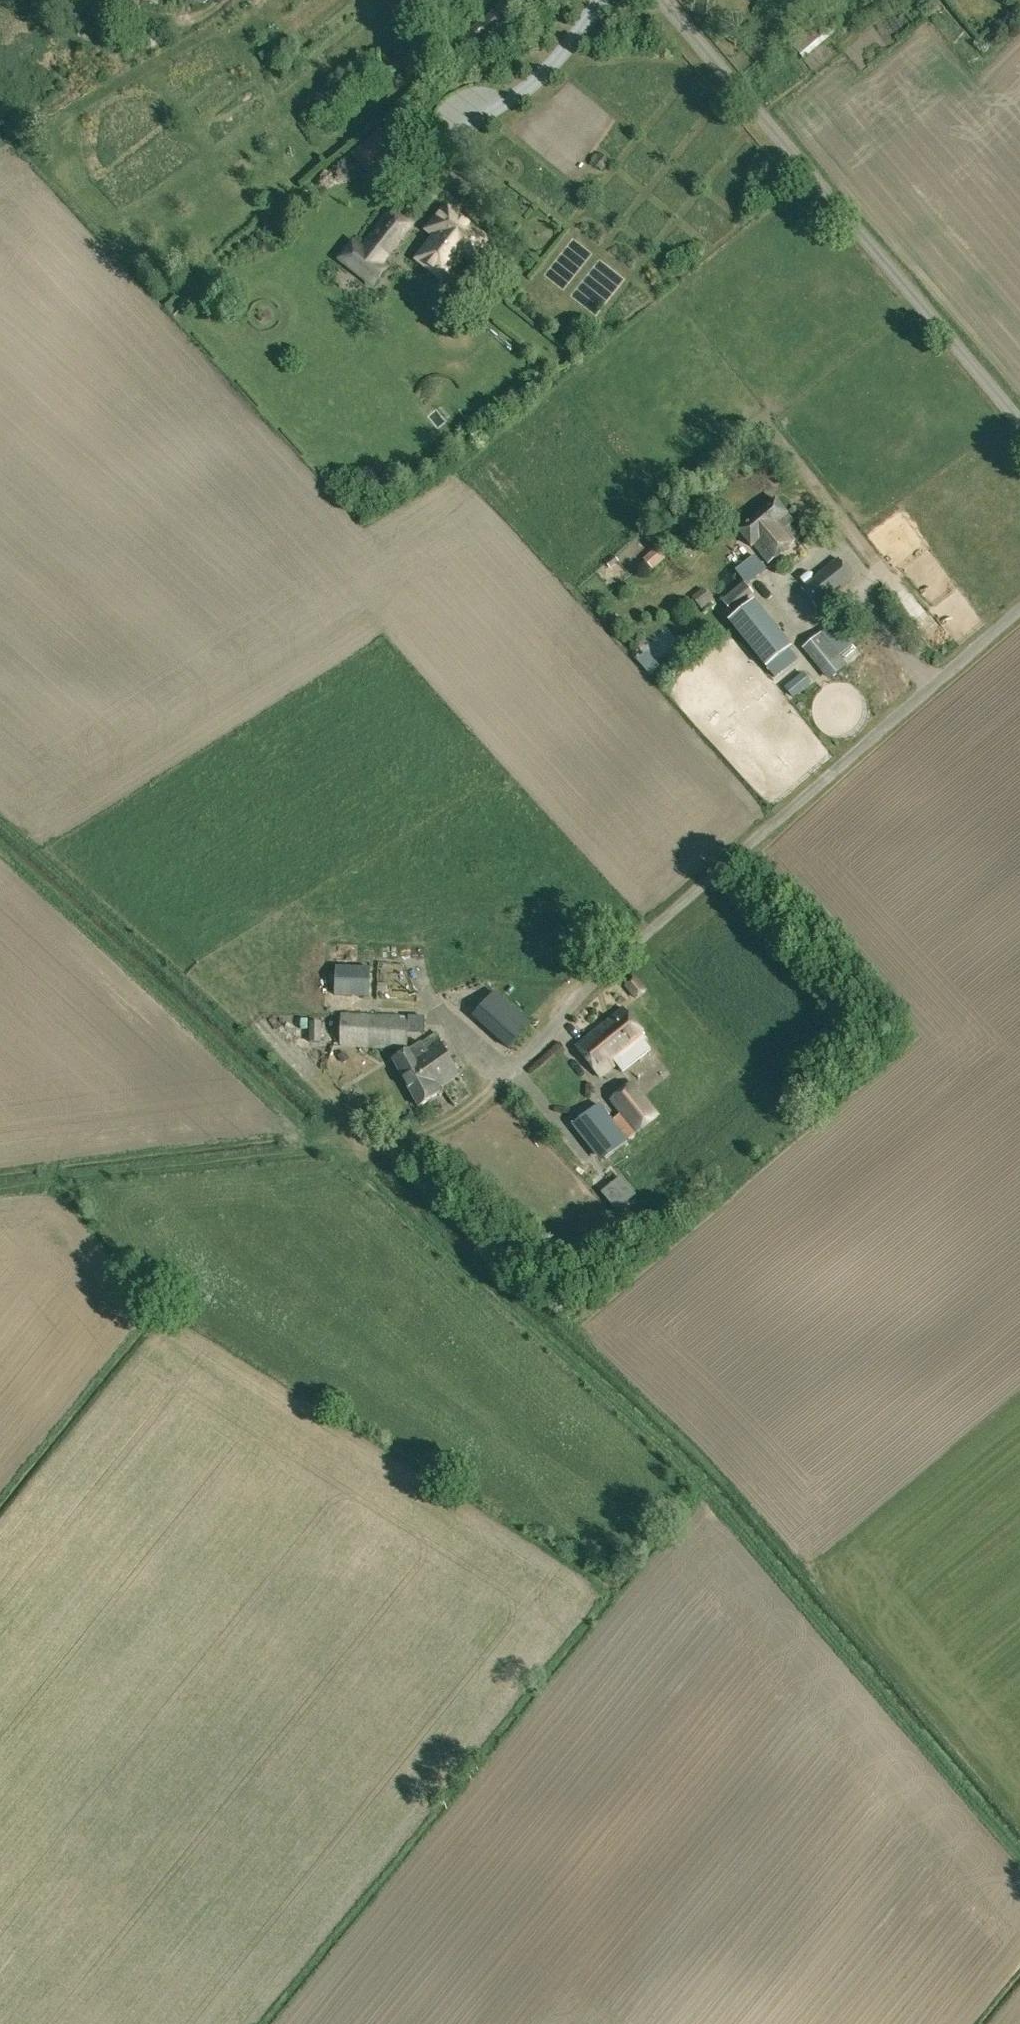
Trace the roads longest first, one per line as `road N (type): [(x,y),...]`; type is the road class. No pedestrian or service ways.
road 1 (unclassified): [(494,1088),(606,970),(1019,609)]
road 2 (unclassified): [(1019,419),(661,0)]
road 3 (track): [(0,1187),(396,1142),(449,1122),(494,1088)]

